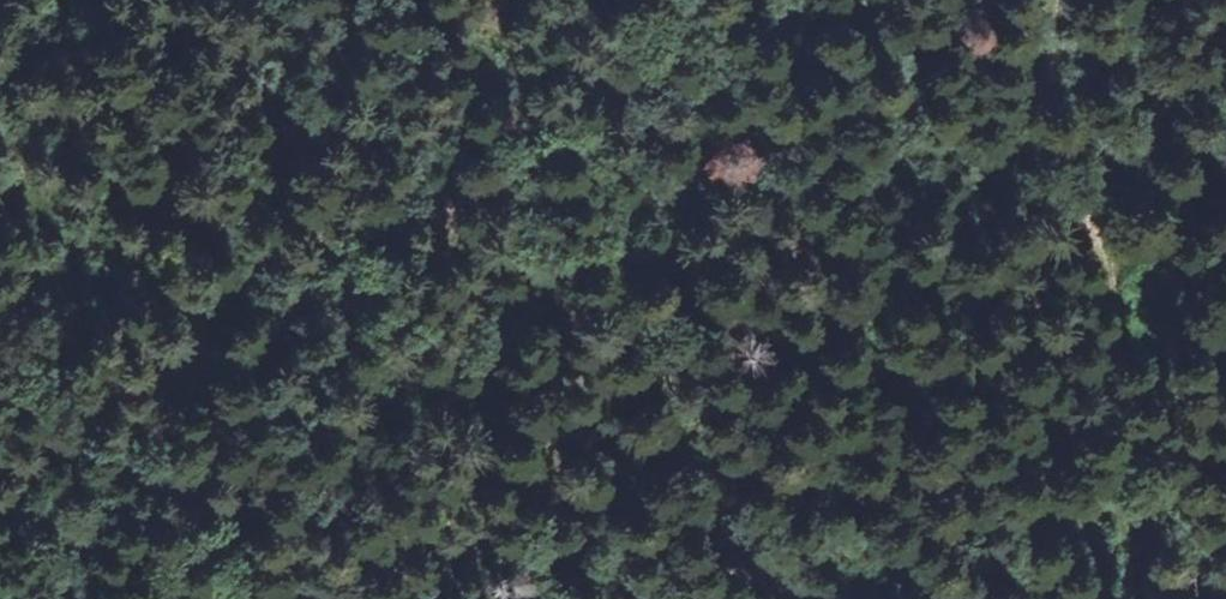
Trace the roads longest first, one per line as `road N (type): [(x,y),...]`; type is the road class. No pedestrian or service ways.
road 1 (track): [(659,0),(563,391),(501,442),(393,466),(332,598)]
road 2 (track): [(1142,598),(1104,429),(1104,260),(1041,73),(1054,0)]
road 3 (track): [(393,466),(411,262),(534,96)]
road 4 (track): [(712,0),(642,56),(534,96)]

